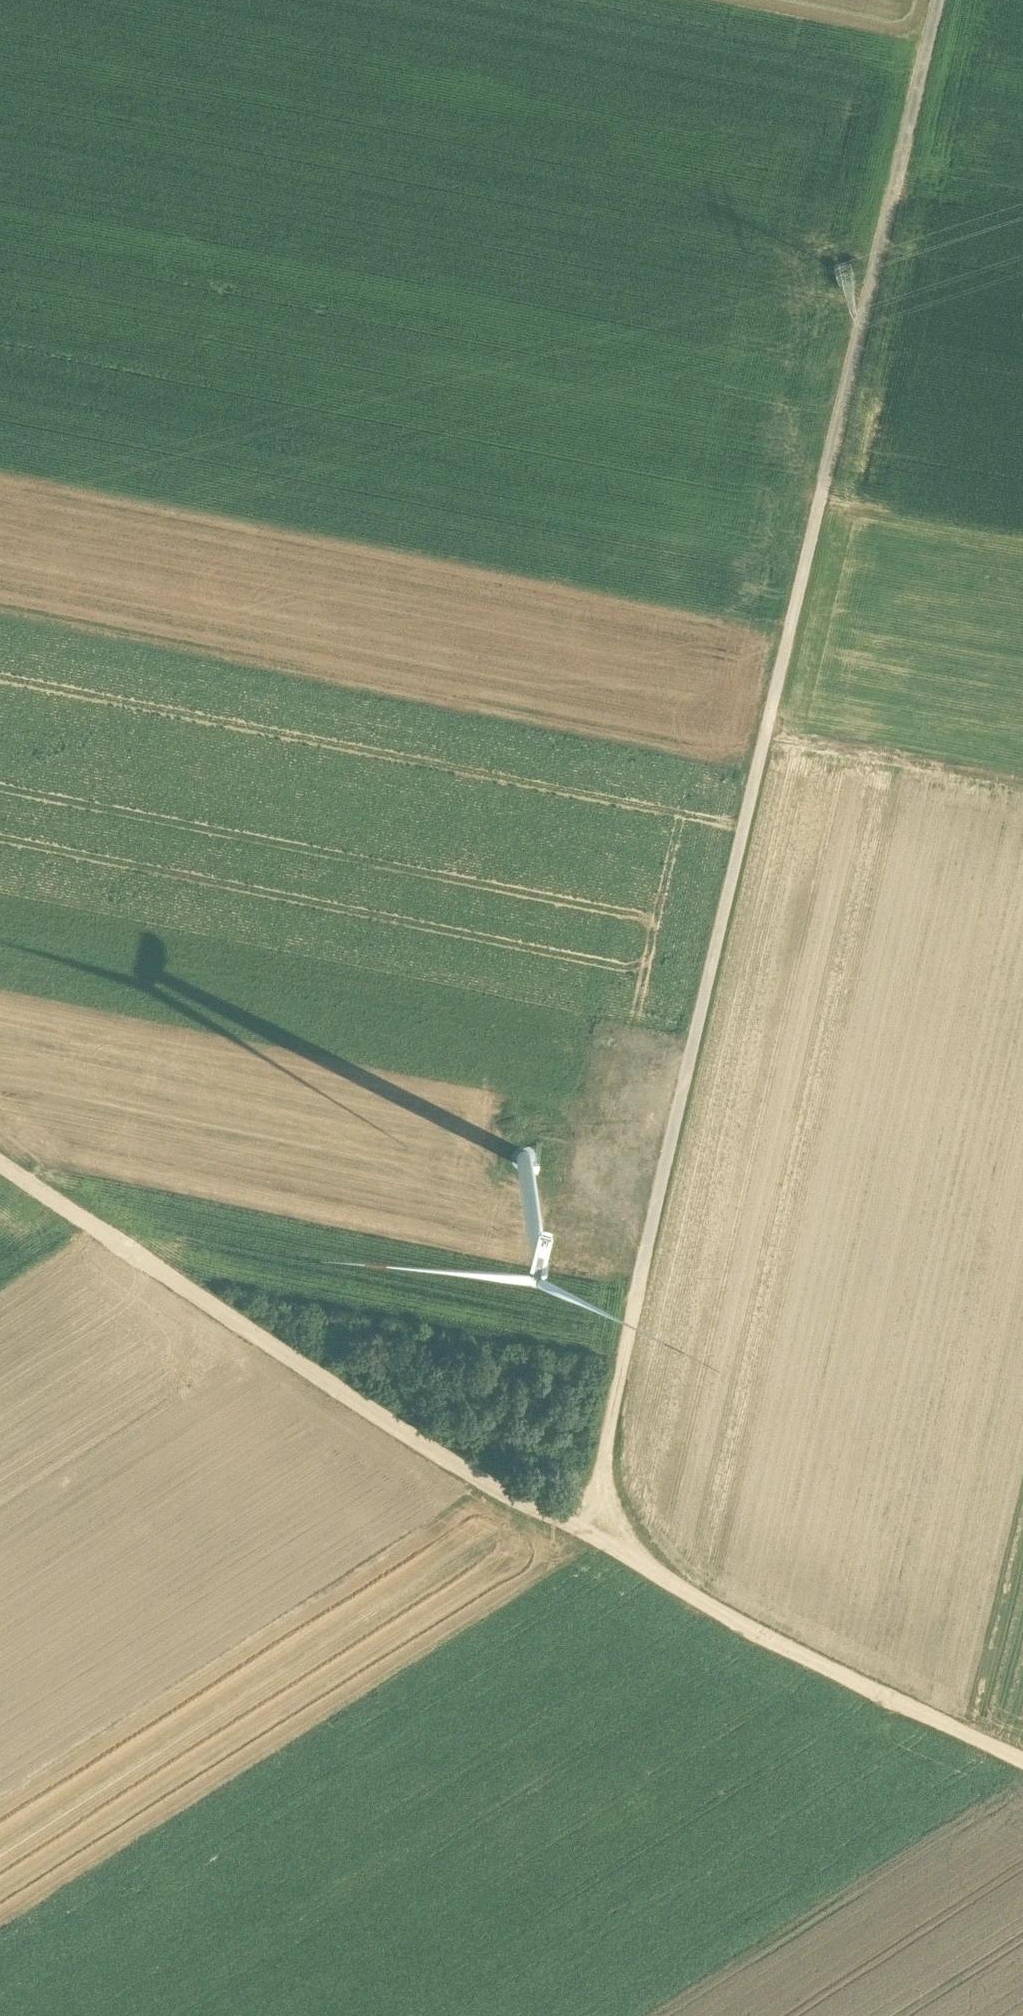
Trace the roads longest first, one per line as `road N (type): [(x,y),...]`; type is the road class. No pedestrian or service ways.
road 1 (track): [(938,0),(579,1533)]
road 2 (track): [(1022,1764),(785,1647),(435,1452),(0,1162)]
road 3 (track): [(767,732),(1022,780)]

